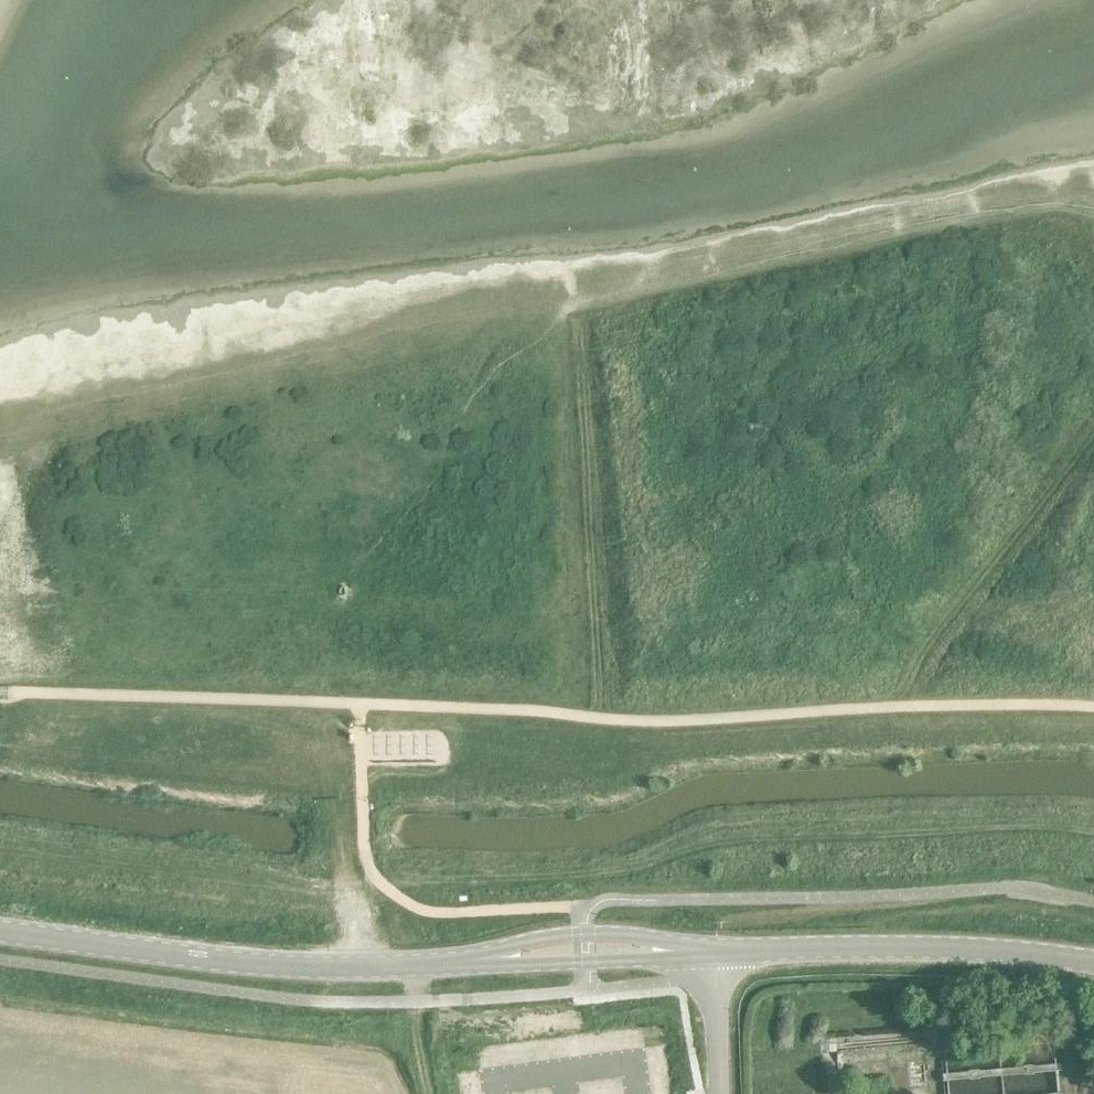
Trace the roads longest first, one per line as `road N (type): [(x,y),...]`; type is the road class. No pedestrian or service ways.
road 1 (tertiary): [(713,951),(284,967),(0,931)]
road 2 (tertiary): [(1093,962),(976,949),(713,951)]
road 3 (tertiary): [(718,1093),(713,951)]

